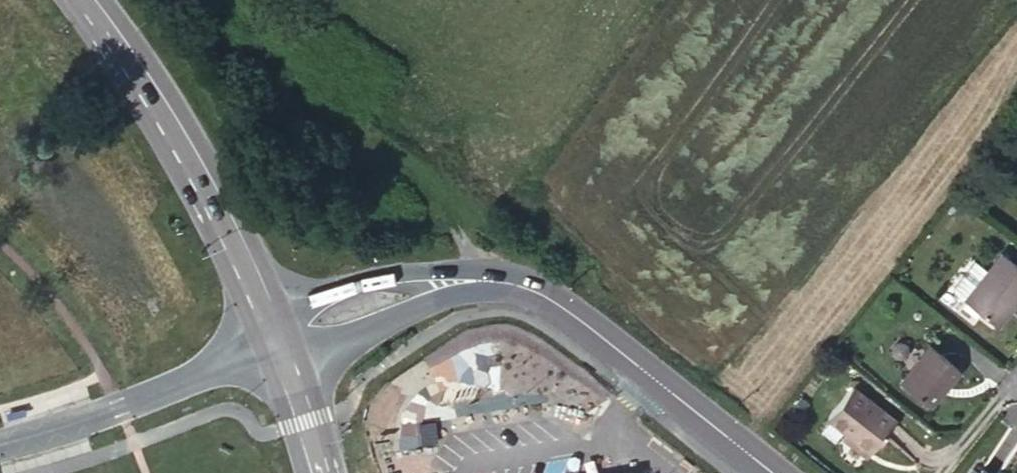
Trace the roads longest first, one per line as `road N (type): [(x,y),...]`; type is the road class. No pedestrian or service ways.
road 1 (residential): [(775,472),(561,307),(516,285),(440,284),(276,340)]
road 2 (secondary): [(85,0),(176,134),(276,340)]
road 3 (residential): [(276,340),(82,421),(0,443)]
road 4 (secondary): [(276,340),(318,472)]

